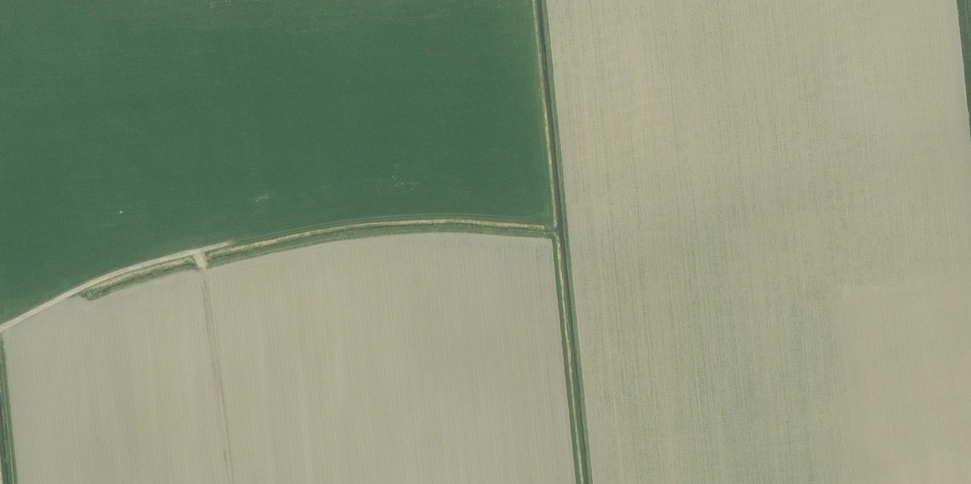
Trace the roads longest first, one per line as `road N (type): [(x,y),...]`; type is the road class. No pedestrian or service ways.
road 1 (track): [(0,329),(94,282),(225,245)]

